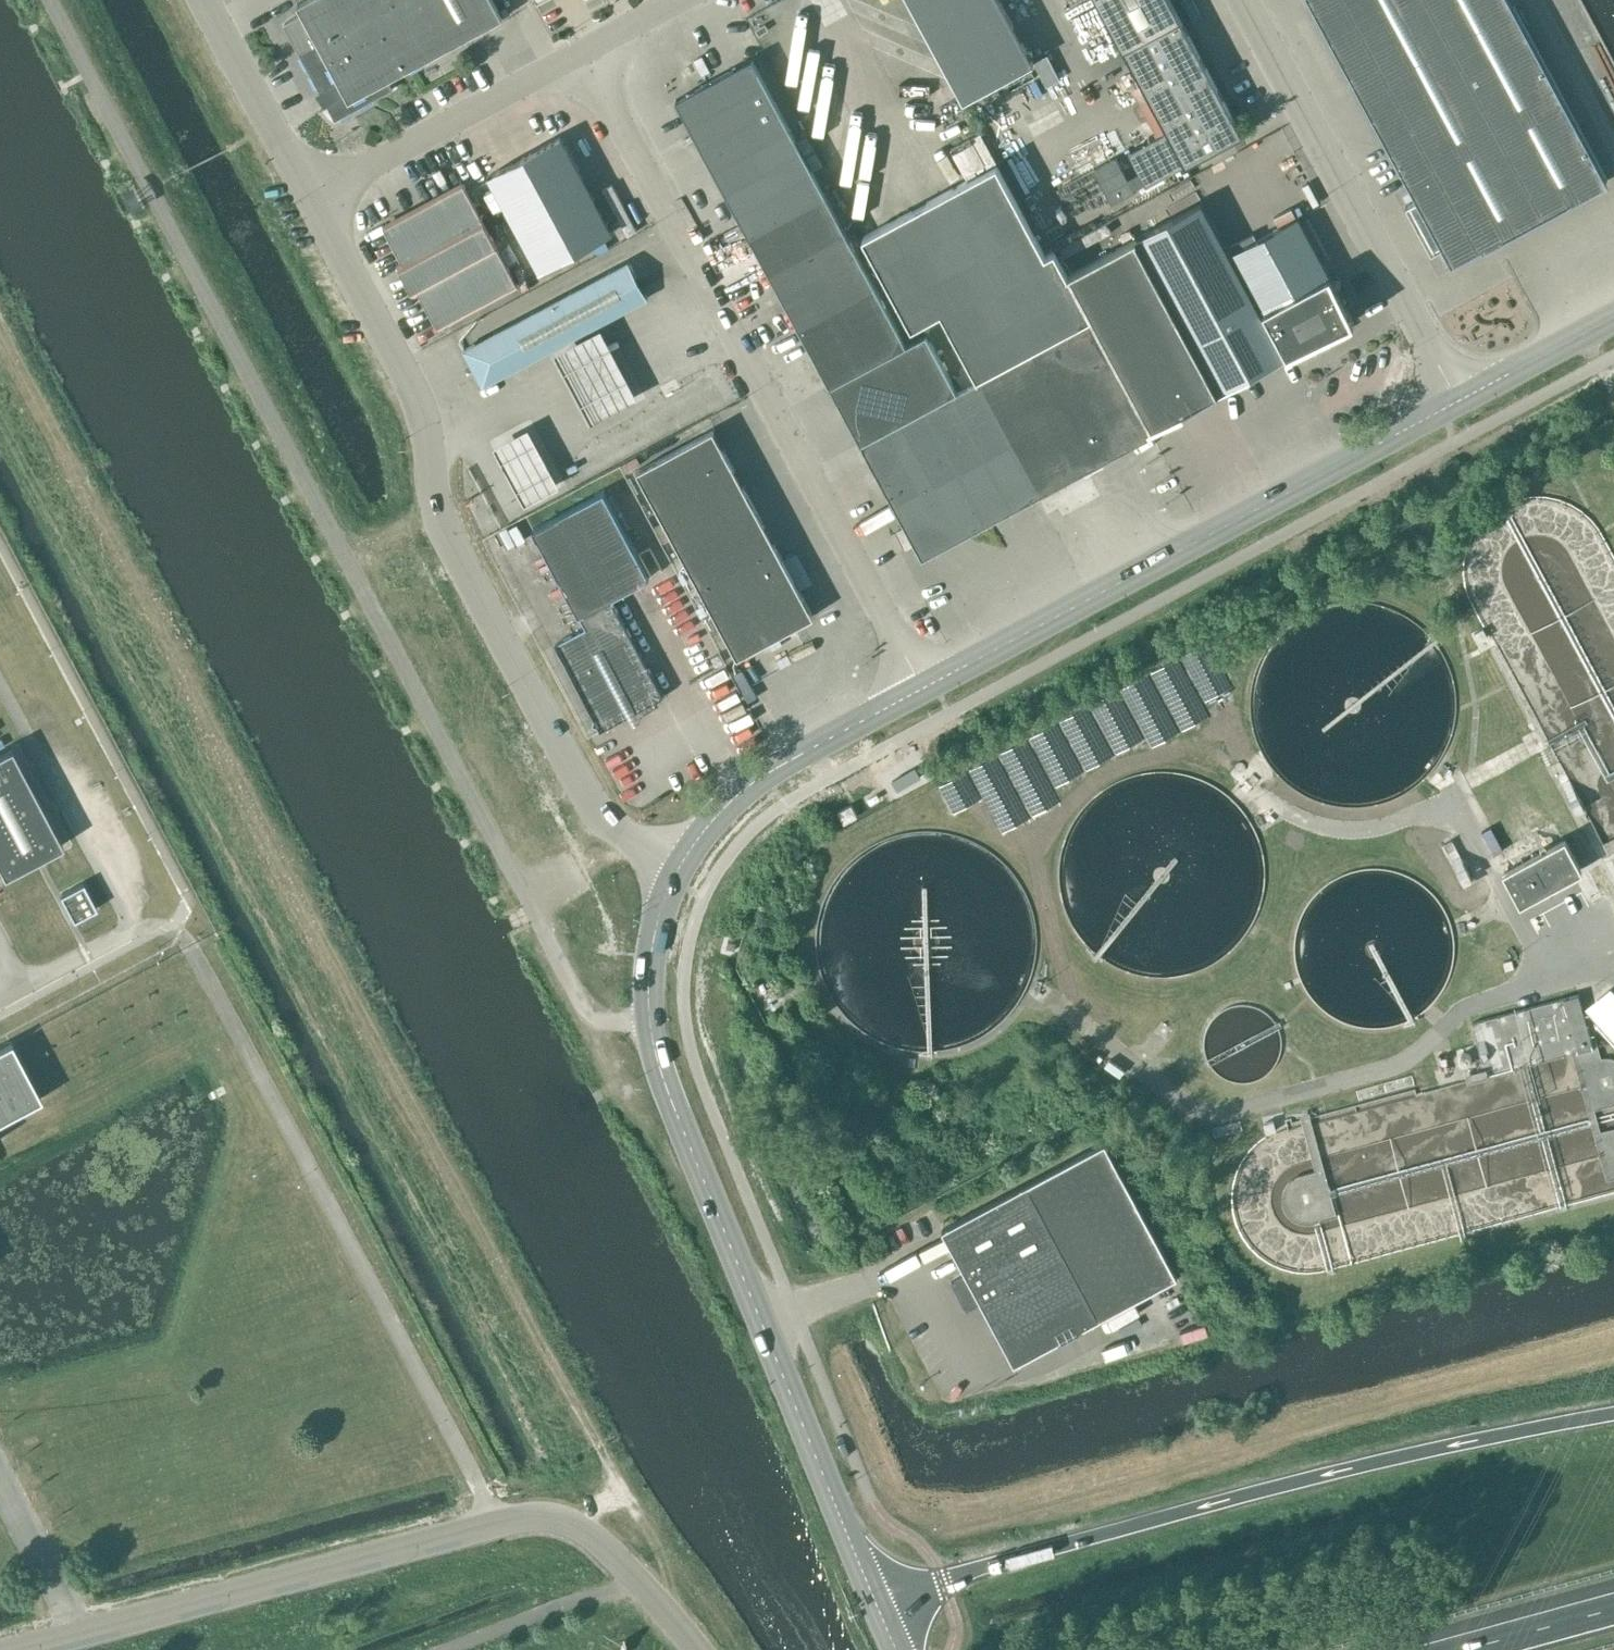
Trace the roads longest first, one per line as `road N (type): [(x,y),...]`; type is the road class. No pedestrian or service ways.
road 1 (unclassified): [(651,1021),(603,1020),(581,1003),(50,0)]
road 2 (unclassified): [(681,862),(624,835),(594,807),(452,547),(435,504),(423,415),(312,199)]
road 3 (motorway): [(1613,1412),(1150,1521),(978,1569),(877,1607)]
road 4 (unclassified): [(922,689),(580,52)]
road 5 (unclassified): [(688,1649),(643,1588),(588,1539),(539,1523),(495,1526),(77,1634)]
road 6 (tertiary): [(877,1607),(665,1085),(651,1021)]
road 7 (tertiary): [(922,689),(1458,401)]
road 8 (unclassified): [(1458,401),(1242,0)]
road 9 (unclassified): [(312,199),(580,52)]
road 10 (tertiary): [(681,862),(743,789),(922,689)]
road 11 (unclassified): [(312,199),(204,0)]
road 12 (tertiary): [(1458,401),(1613,317)]
road 13 (tertiary): [(651,1021),(654,937),(681,862)]
road 14 (unclassified): [(77,1634),(0,1490)]
road 15 (motorway): [(1613,1609),(1466,1649)]

